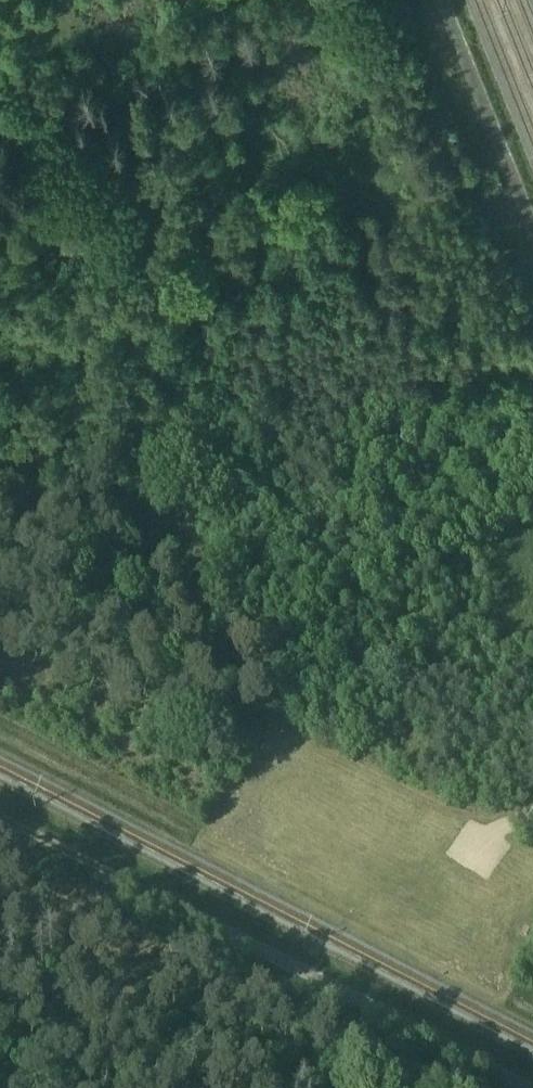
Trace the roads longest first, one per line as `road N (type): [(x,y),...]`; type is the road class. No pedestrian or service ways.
road 1 (track): [(0,820),(515,1087)]
road 2 (track): [(532,230),(442,0)]

